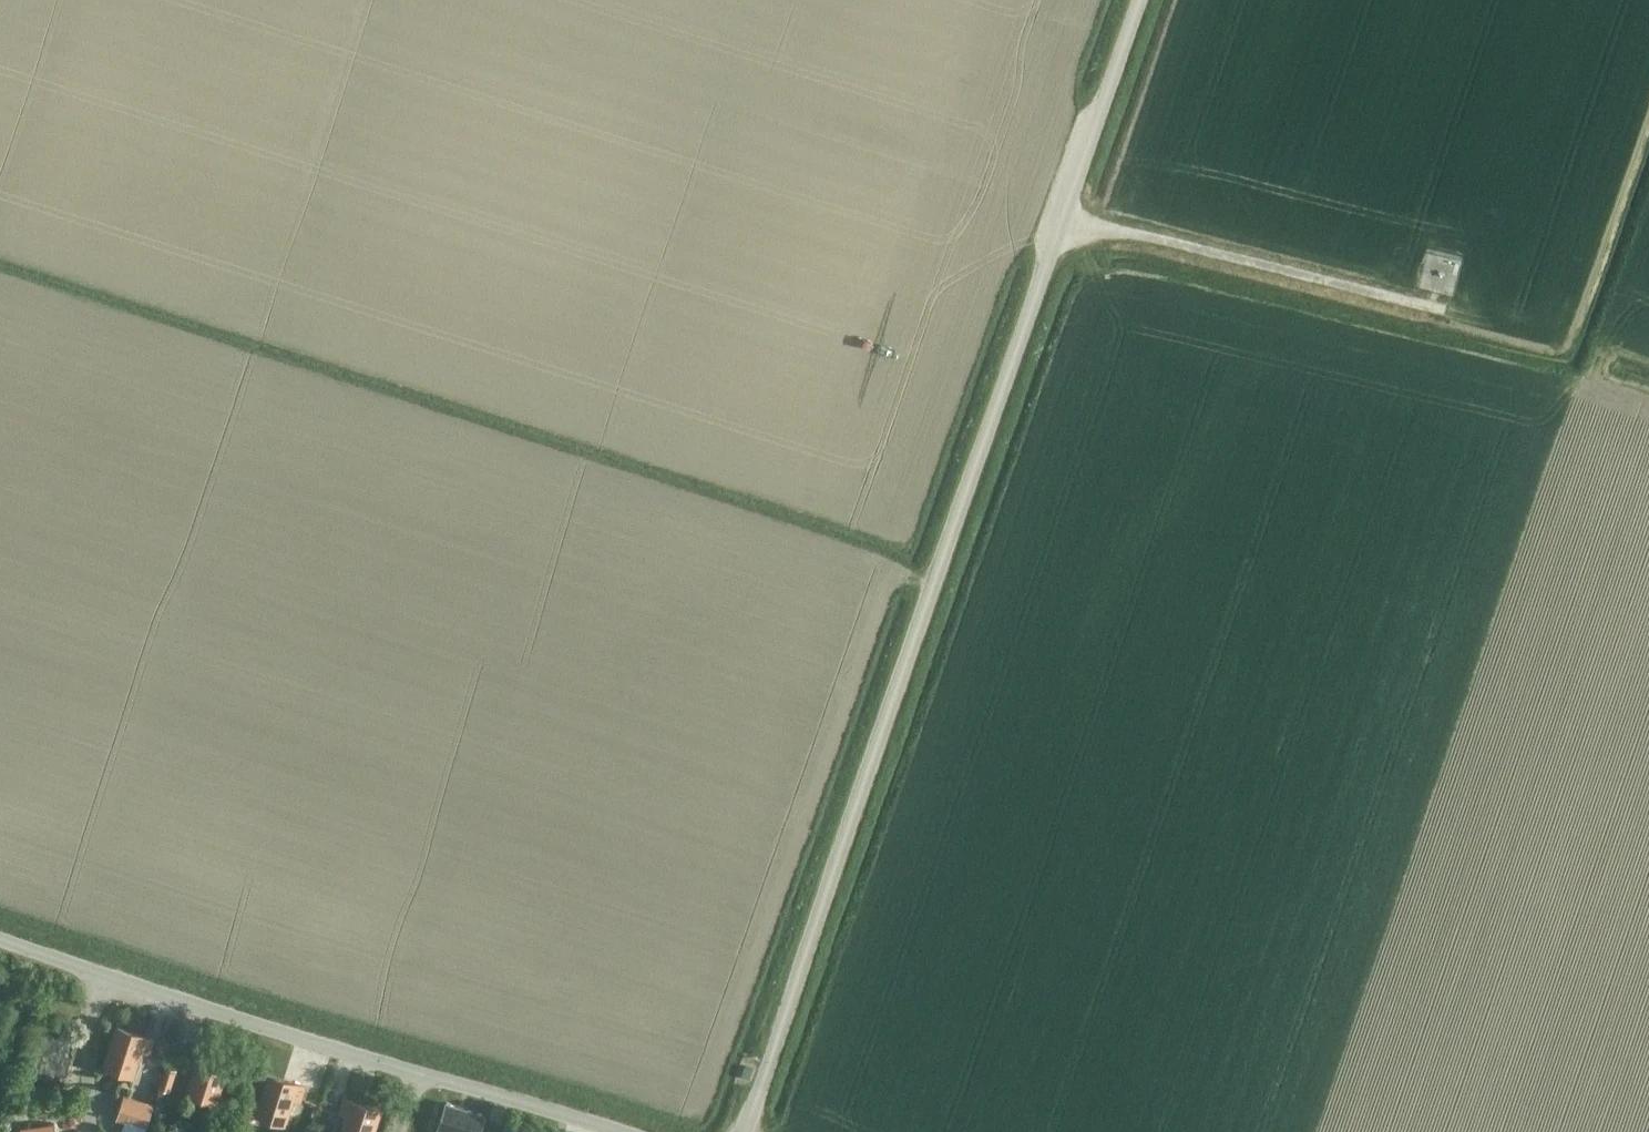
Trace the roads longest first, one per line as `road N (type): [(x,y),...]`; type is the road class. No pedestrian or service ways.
road 1 (unclassified): [(737,1131),(1138,0)]
road 2 (unclassified): [(418,1077),(94,973)]
road 3 (unclassified): [(618,1131),(418,1077)]
road 4 (residential): [(94,973),(85,1082),(90,1131)]

